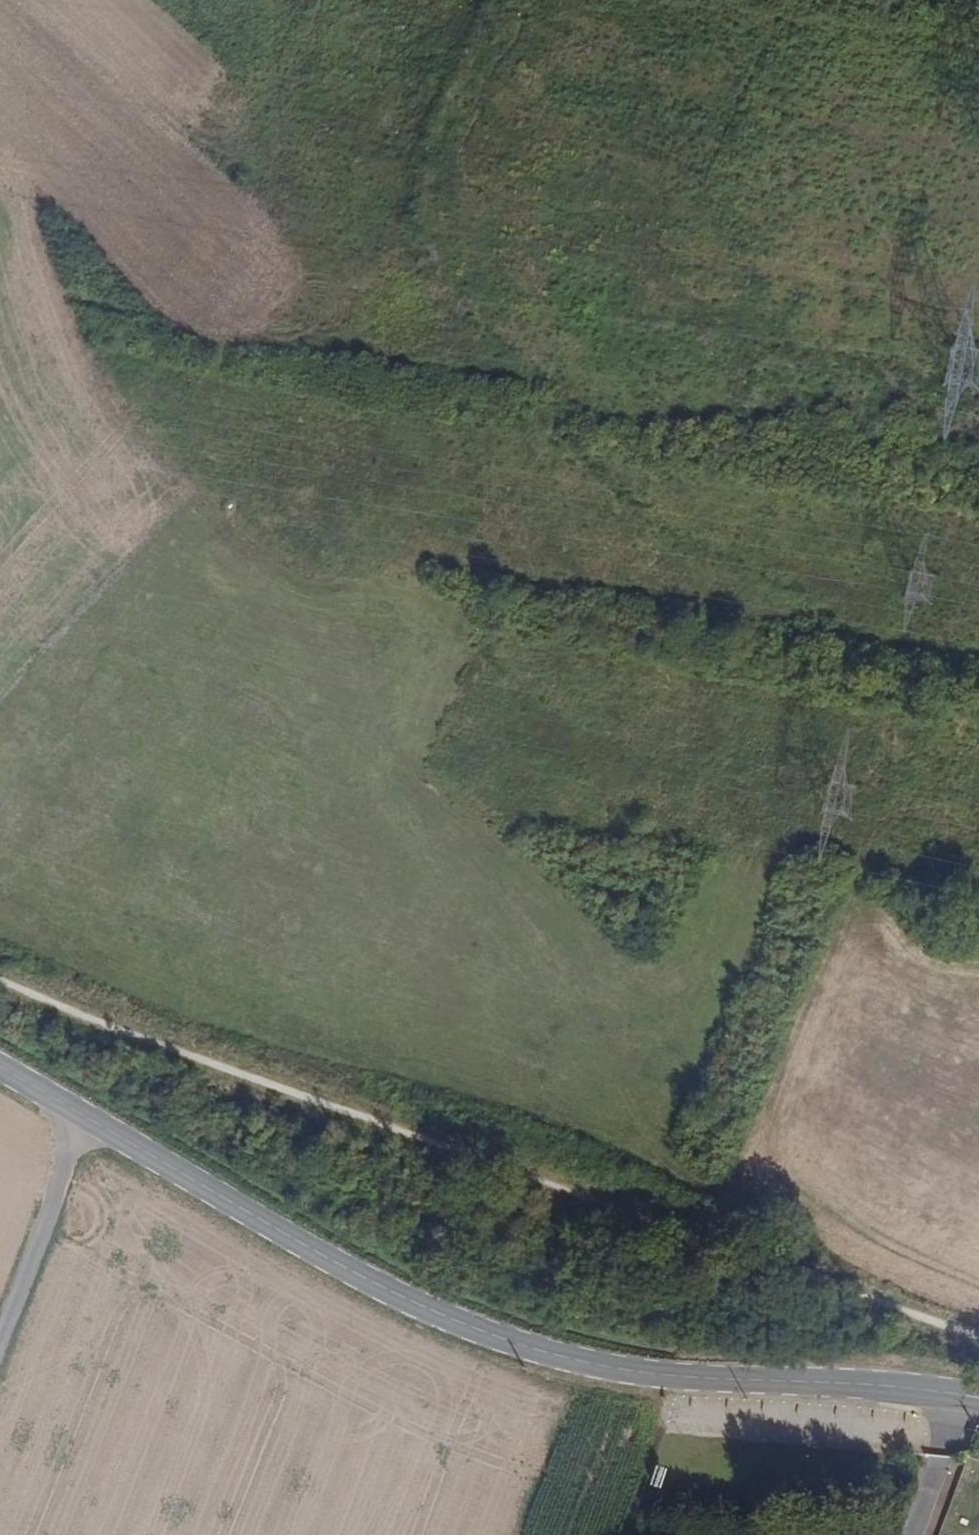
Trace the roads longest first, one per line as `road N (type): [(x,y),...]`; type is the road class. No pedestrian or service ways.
road 1 (tertiary): [(978,1397),(678,1377),(567,1358),(475,1329),(317,1252),(84,1114)]
road 2 (unclassified): [(84,1114),(0,1333)]

